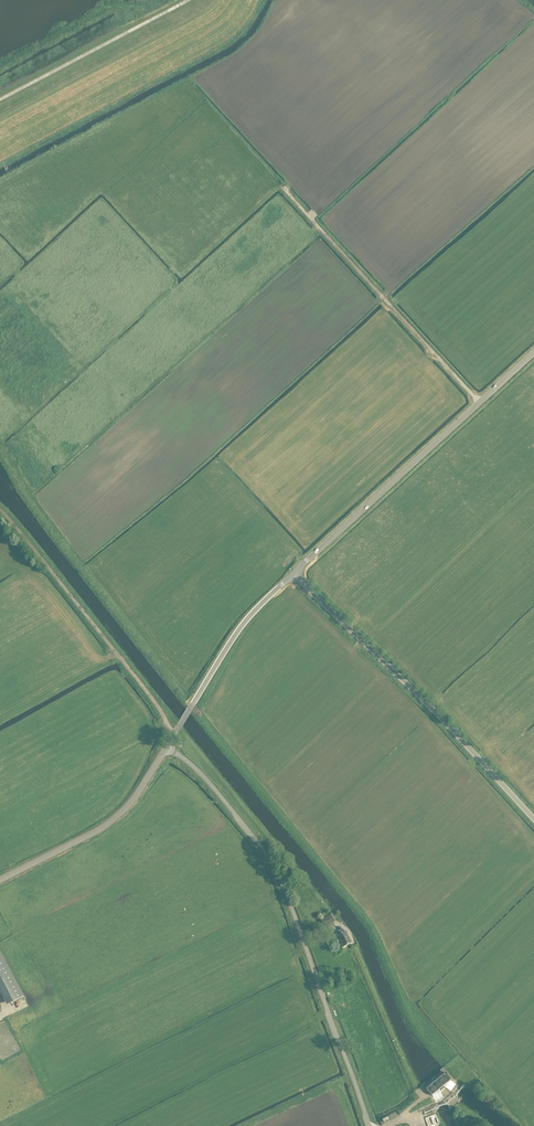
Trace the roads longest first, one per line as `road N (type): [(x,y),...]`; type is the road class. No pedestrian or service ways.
road 1 (unclassified): [(370,1125),(267,846),(198,770),(167,750)]
road 2 (tertiary): [(533,819),(294,572)]
road 3 (tertiary): [(294,572),(533,352)]
road 4 (unclassified): [(174,734),(0,509)]
road 5 (track): [(0,120),(217,0)]
road 6 (tertiary): [(0,881),(124,811),(167,750)]
road 7 (tertiary): [(174,734),(243,624),(294,572)]

